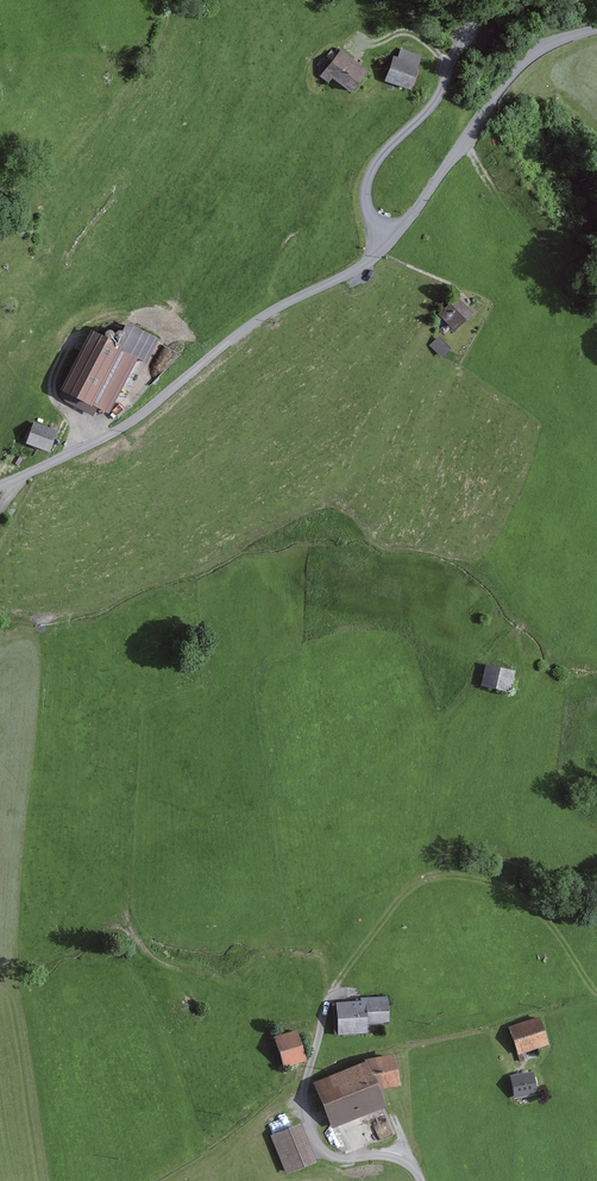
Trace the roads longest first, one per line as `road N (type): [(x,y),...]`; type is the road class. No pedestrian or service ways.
road 1 (unclassified): [(389,243),(356,271),(263,316),(119,430),(0,487)]
road 2 (unclassified): [(596,29),(522,63),(389,243)]
road 3 (unclassified): [(389,243),(368,208),(375,166),(434,104),(459,41),(496,0)]
road 4 (track): [(424,1180),(405,1162),(373,1150),(331,1157),(317,1138),(303,1101),(326,999)]

